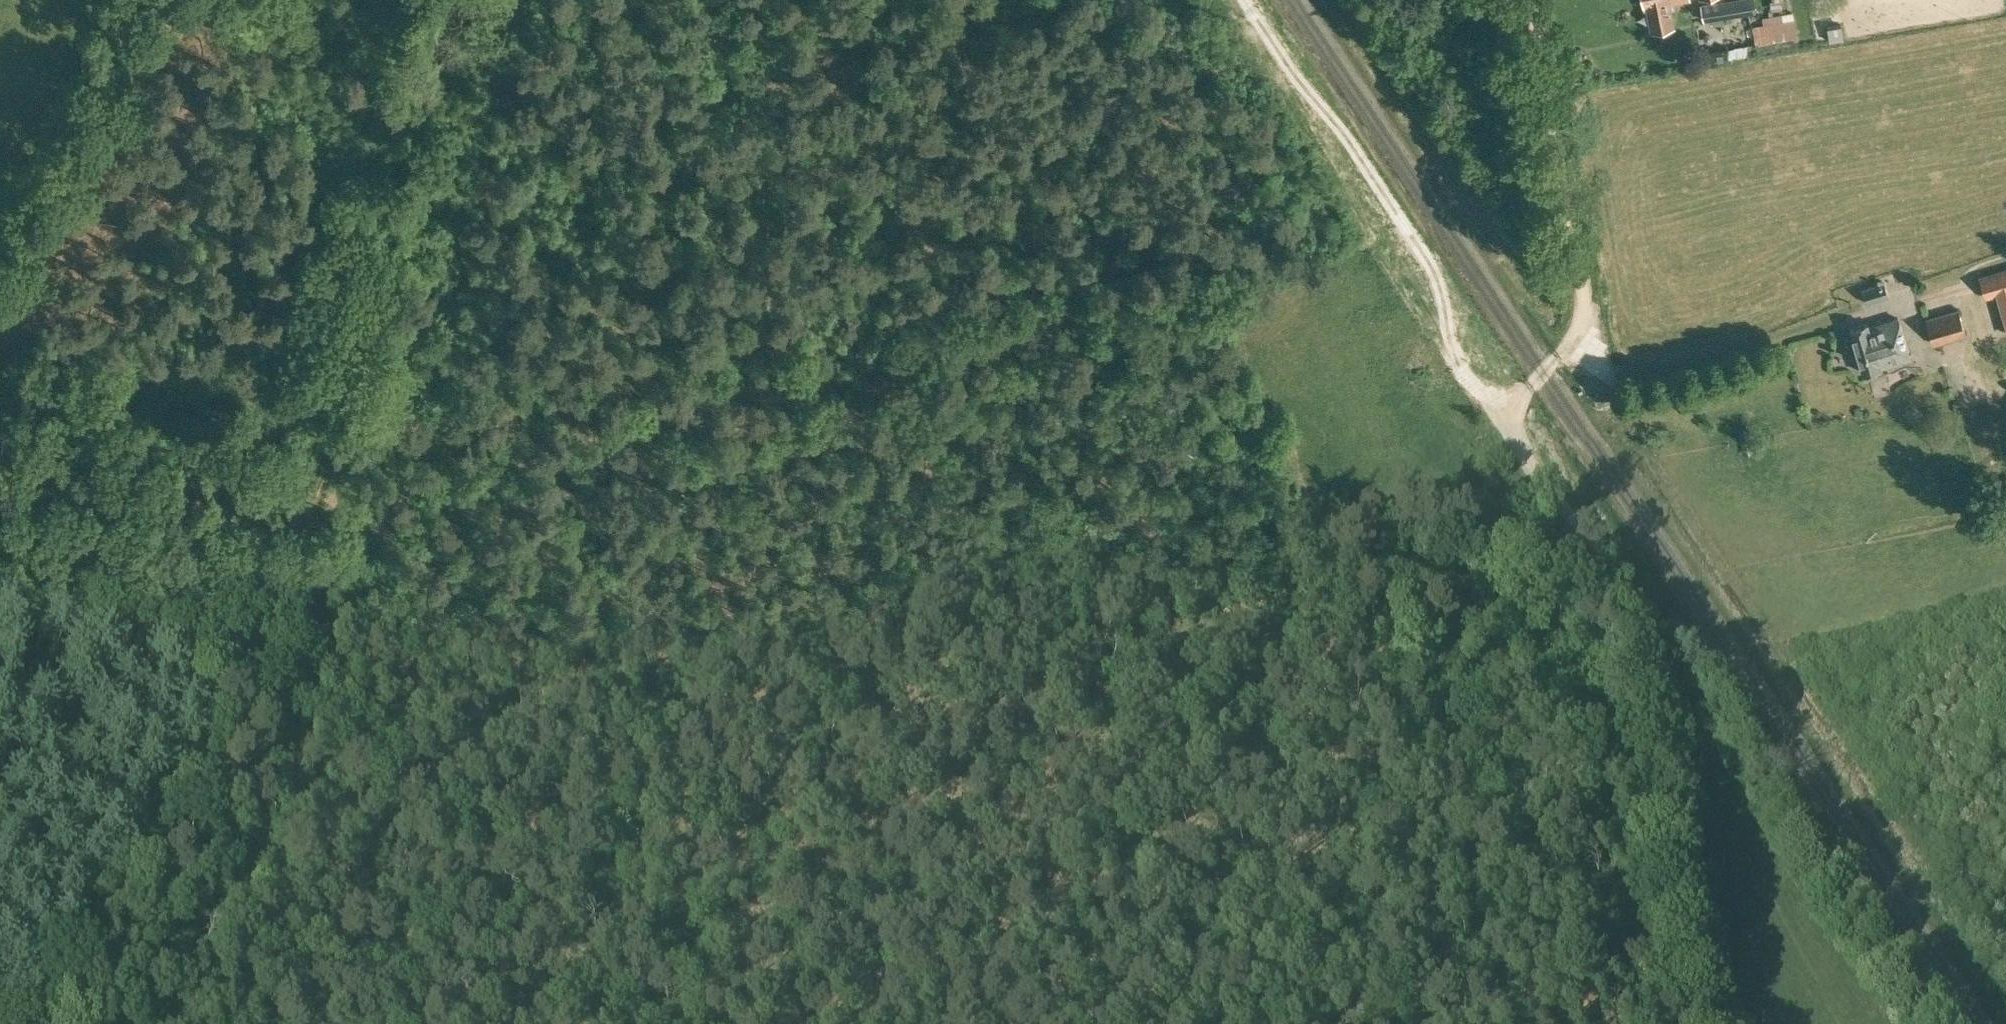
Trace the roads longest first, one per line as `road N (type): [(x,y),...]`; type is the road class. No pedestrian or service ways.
road 1 (track): [(1717,1023),(1647,652),(1621,592),(1518,433),(1529,390),(1567,349),(1582,306),(1525,0)]
road 2 (track): [(1520,408),(1470,382),(1451,347),(1432,267),(1244,0)]

